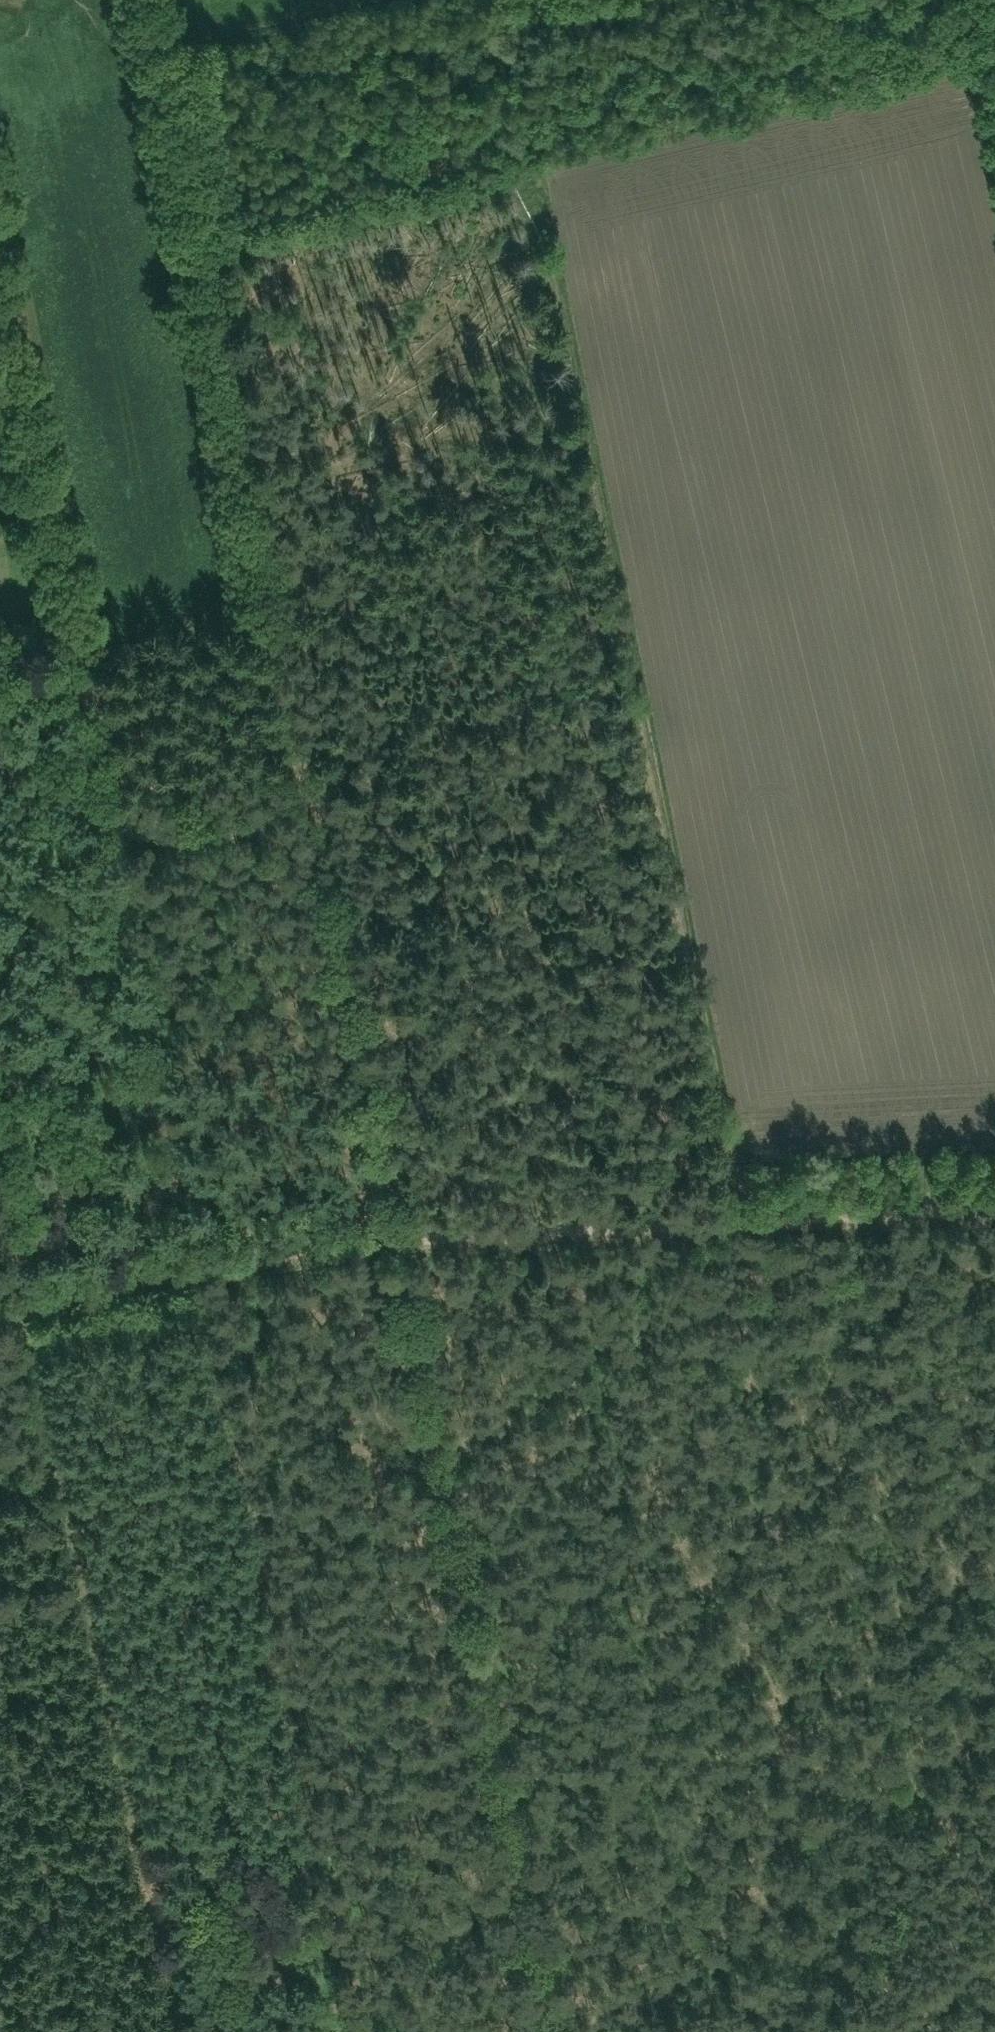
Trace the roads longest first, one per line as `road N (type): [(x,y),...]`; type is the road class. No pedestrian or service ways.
road 1 (track): [(0,1305),(382,1227),(994,1203)]

